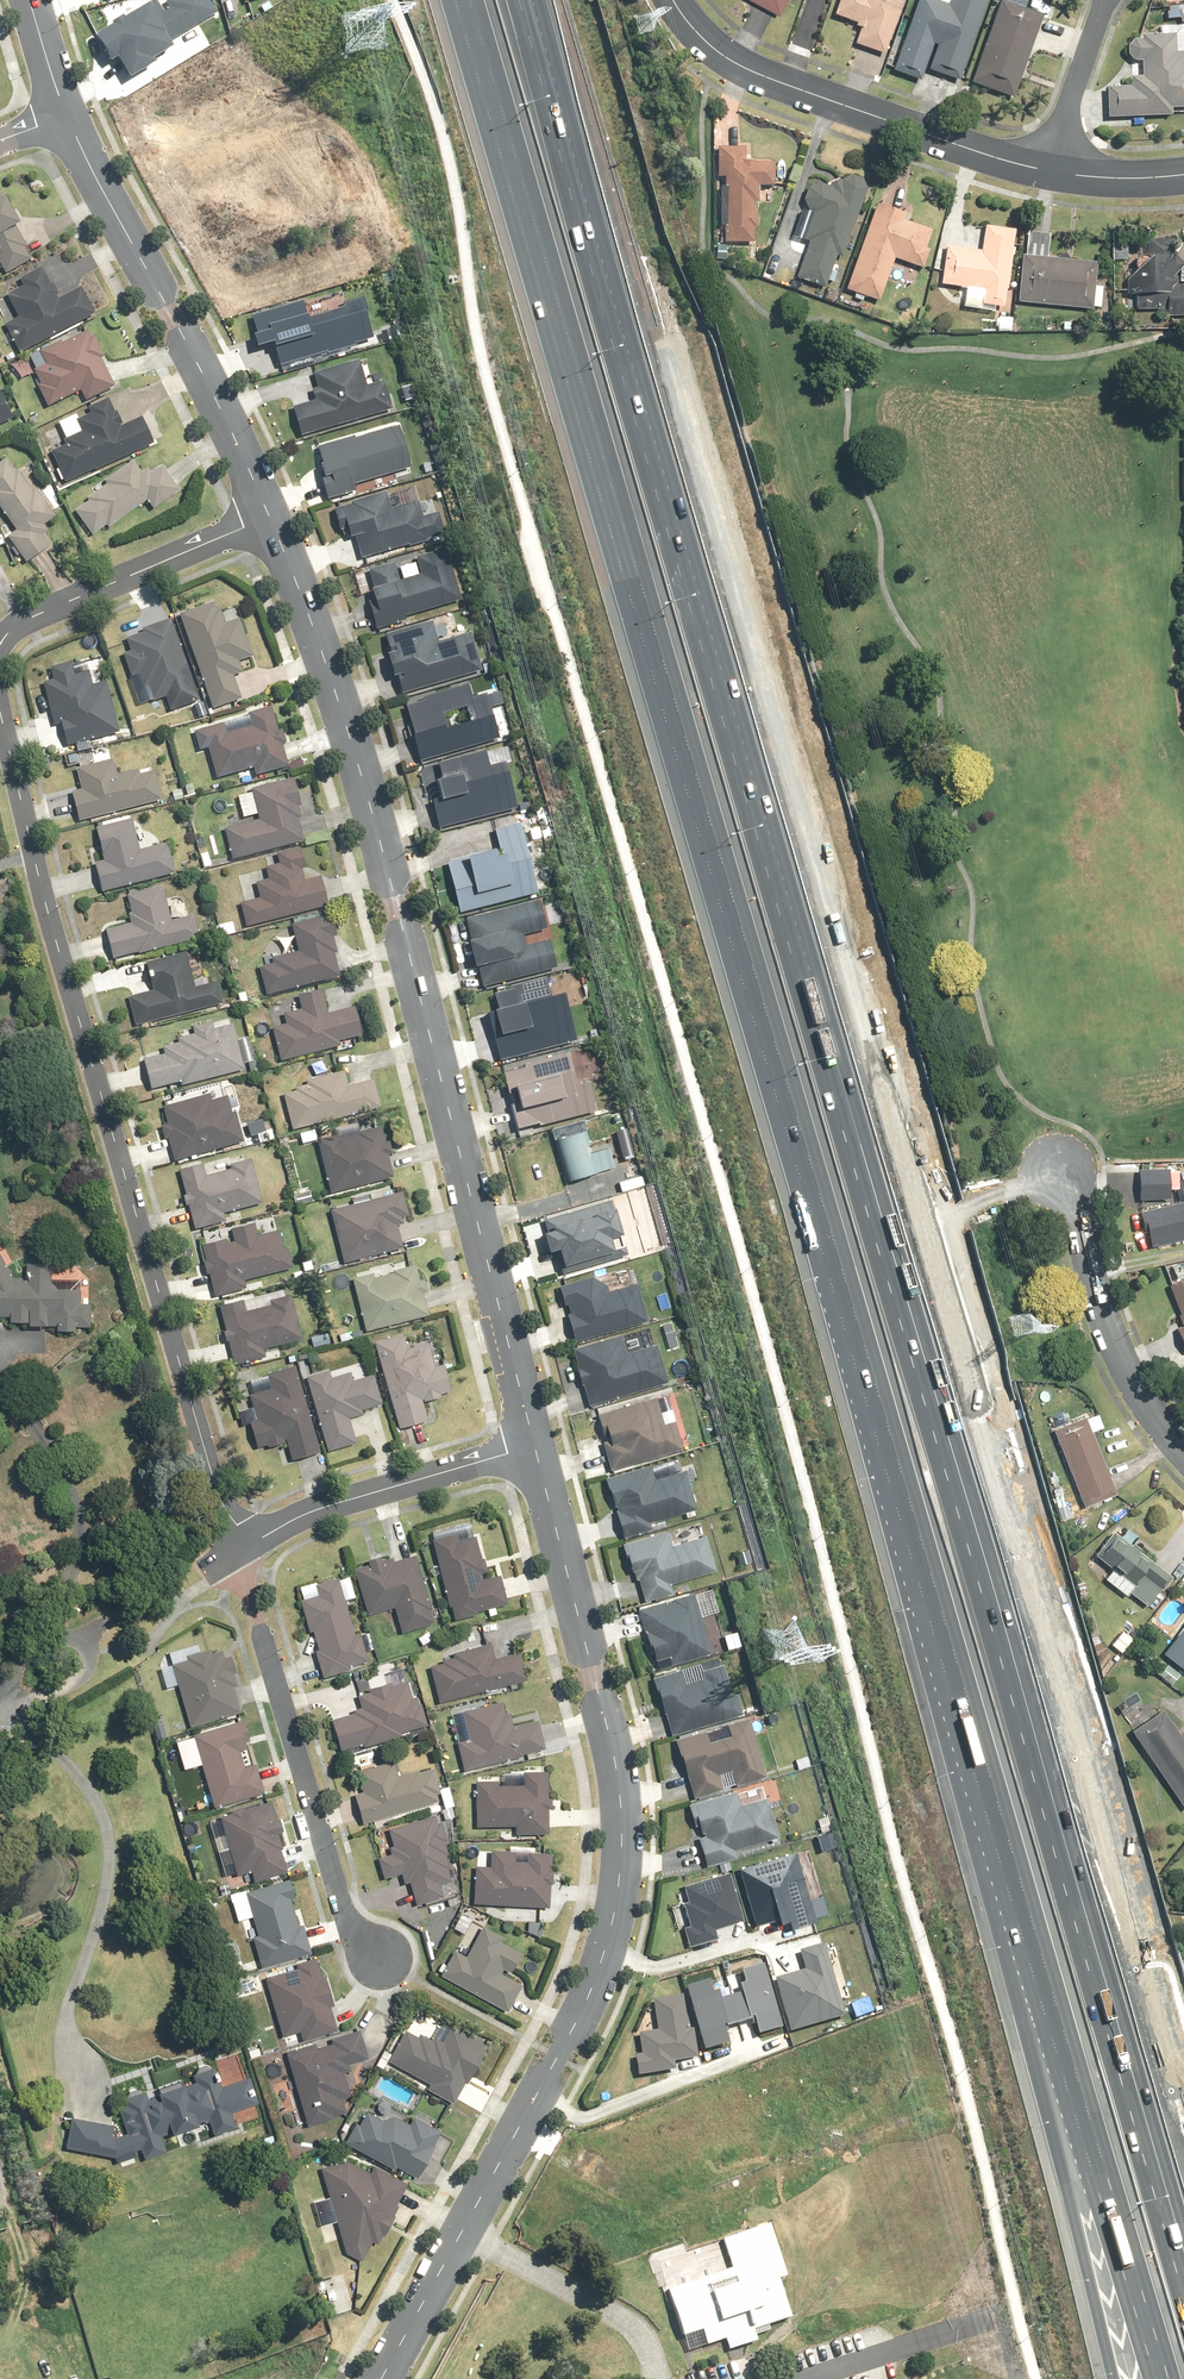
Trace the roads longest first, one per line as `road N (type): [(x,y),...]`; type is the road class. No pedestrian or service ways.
road 1 (motorway): [(1046,1971),(471,0)]
road 2 (motorway): [(525,0),(958,1498)]
road 3 (tertiary): [(382,2378),(559,2057),(602,1966),(620,1872),(623,1813),(612,1749),(537,1445)]
road 4 (tertiary): [(537,1445),(350,745),(272,516)]
road 5 (residential): [(0,716),(229,1551)]
road 6 (motorway): [(958,1498),(1183,2272)]
road 7 (motorway): [(958,1498),(1028,1655),(1183,2066)]
road 8 (tertiary): [(272,516),(67,120)]
road 9 (residential): [(380,1956),(351,1926),(229,1551)]
road 10 (motorway): [(1167,2378),(1046,1971)]
road 11 (residential): [(1045,171),(755,73),(707,44),(673,0)]
road 12 (motorway): [(1114,2378),(1075,2213),(1046,1971)]
road 13 (residential): [(229,1551),(310,1508),(537,1445)]
road 14 (residential): [(1183,1452),(1130,1369),(1058,1160)]
road 15 (residential): [(272,516),(33,618),(0,646)]
road 16 (unclassified): [(0,1699),(38,1648),(69,1638),(92,1644),(92,1661),(75,1677),(4,1705)]
road 17 (residential): [(1106,0),(1045,171)]
road 18 (residential): [(1183,175),(1045,171)]
road 19 (tertiary): [(67,120),(31,0)]

